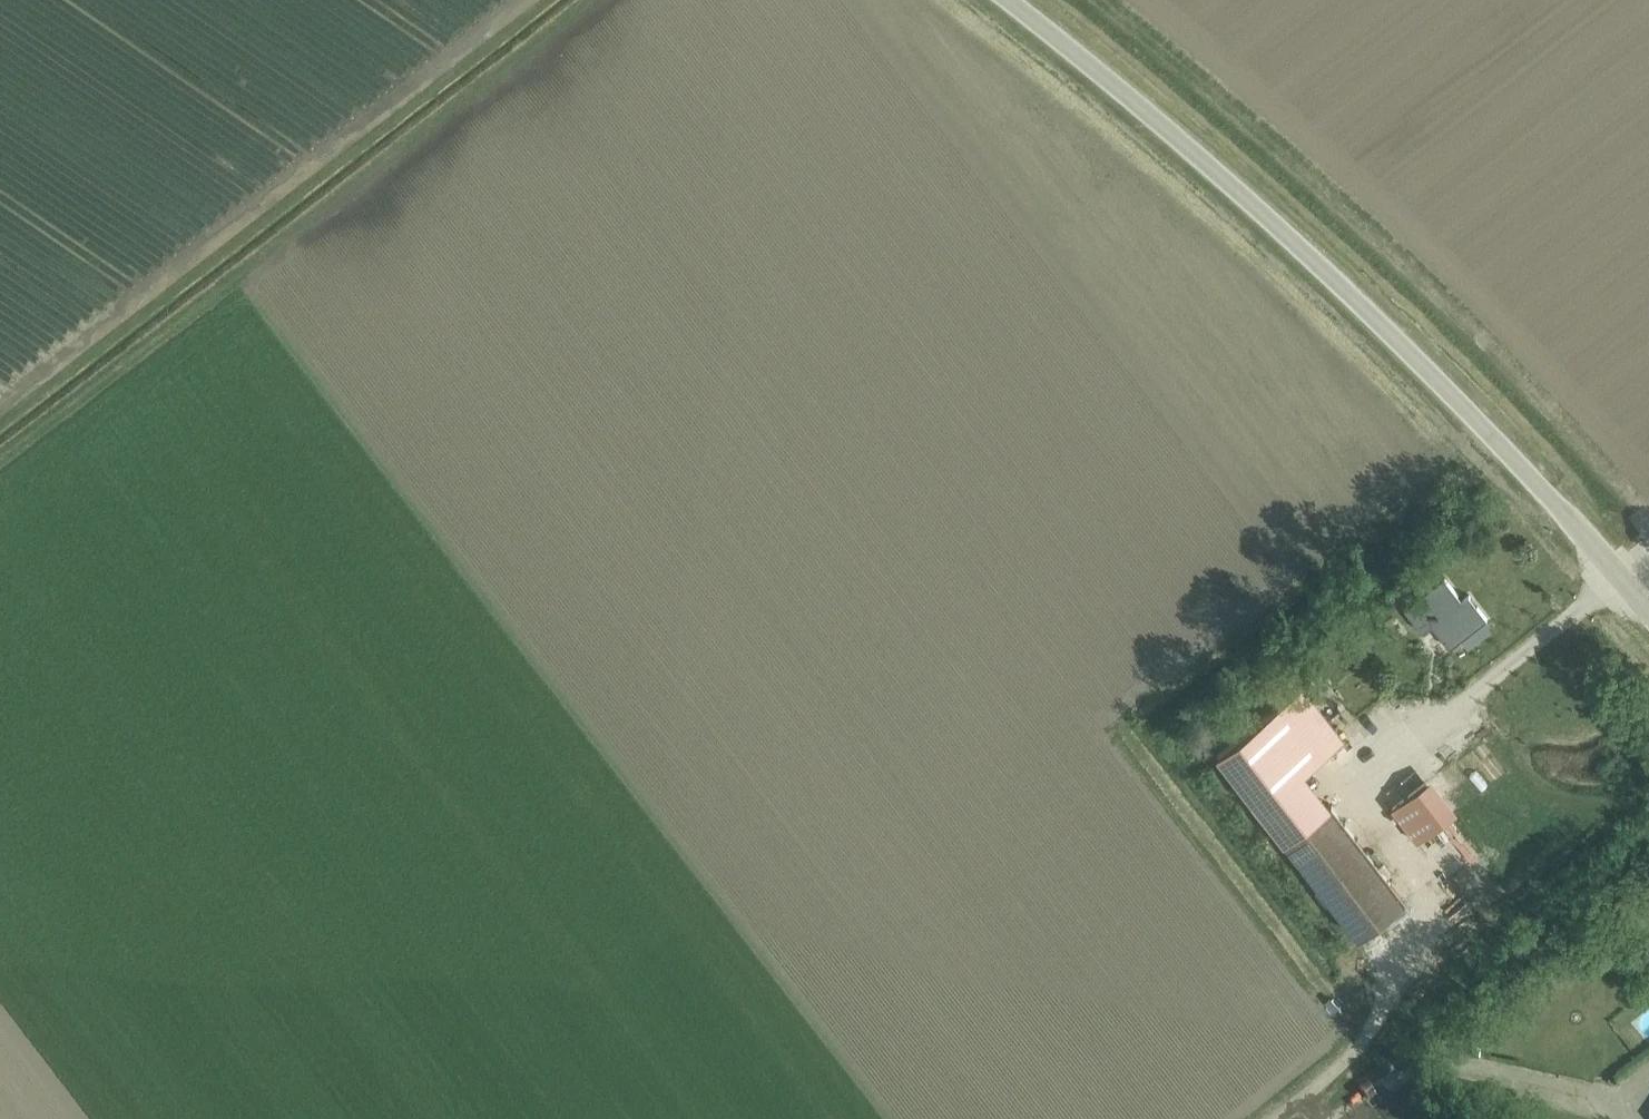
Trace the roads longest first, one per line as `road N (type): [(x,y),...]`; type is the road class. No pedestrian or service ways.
road 1 (unclassified): [(1648,618),(1415,355),(1015,0)]

